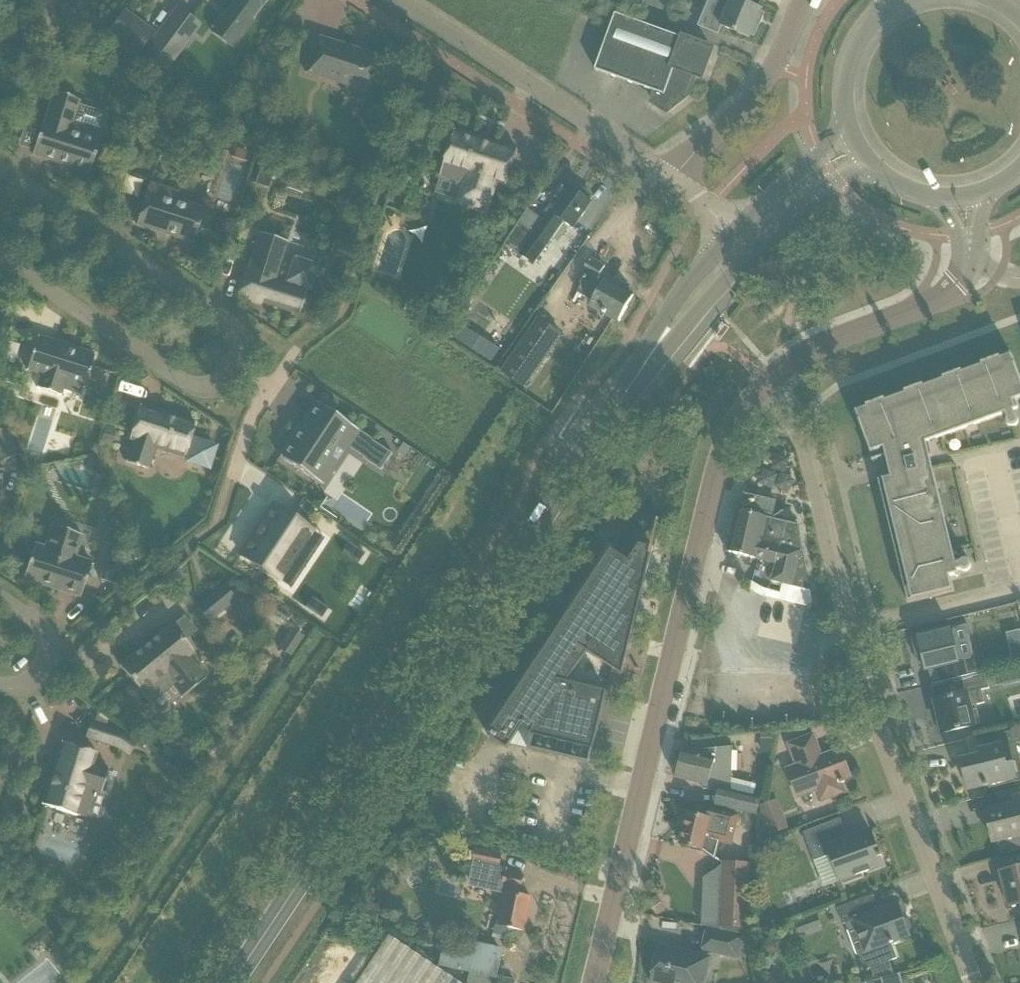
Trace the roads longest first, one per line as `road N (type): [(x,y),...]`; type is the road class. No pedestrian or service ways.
road 1 (secondary): [(231,982),(653,350)]
road 2 (residential): [(765,384),(802,432),(845,630),(972,982)]
road 3 (residential): [(595,982),(712,476),(765,384)]
road 4 (residential): [(671,181),(392,0)]
road 5 (residential): [(0,260),(191,388),(210,390),(225,378),(241,344)]
road 6 (residential): [(241,344),(232,324),(0,170)]
road 7 (secondary): [(653,350),(810,201),(872,169)]
road 8 (residential): [(765,384),(799,359),(937,302),(965,265)]
road 9 (unclassified): [(805,0),(751,111),(671,181)]
road 10 (secondary): [(847,127),(735,237)]
road 11 (secondary): [(735,237),(661,328),(653,350)]
road 12 (secondary): [(892,7),(855,47),(845,73),(847,127)]

